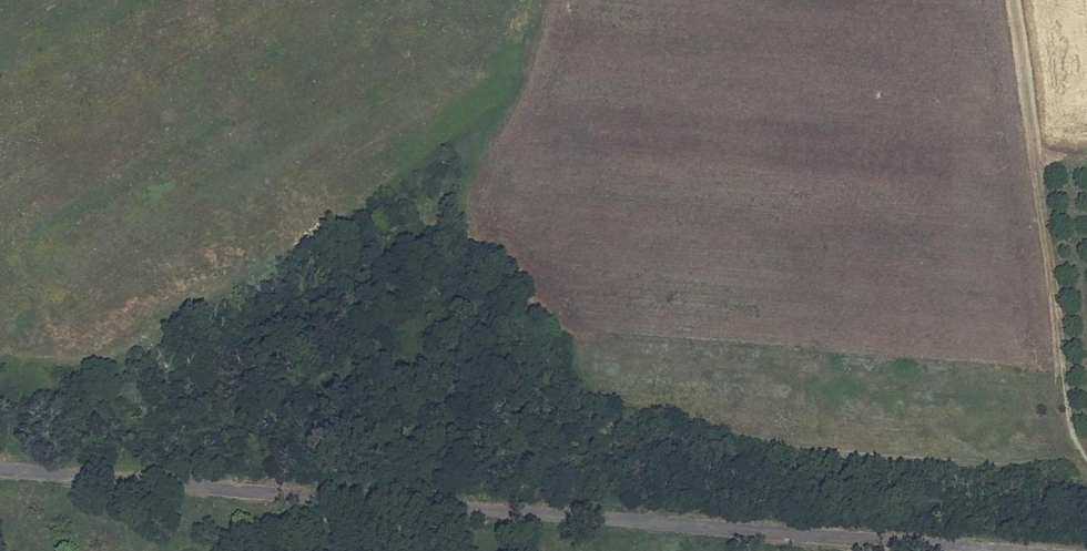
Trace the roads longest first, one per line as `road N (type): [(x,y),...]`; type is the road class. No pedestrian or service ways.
road 1 (unclassified): [(0,469),(1019,550)]
road 2 (track): [(1013,0),(1071,426),(1086,460)]
road 3 (track): [(547,0),(524,75),(466,182),(464,217),(477,249)]

